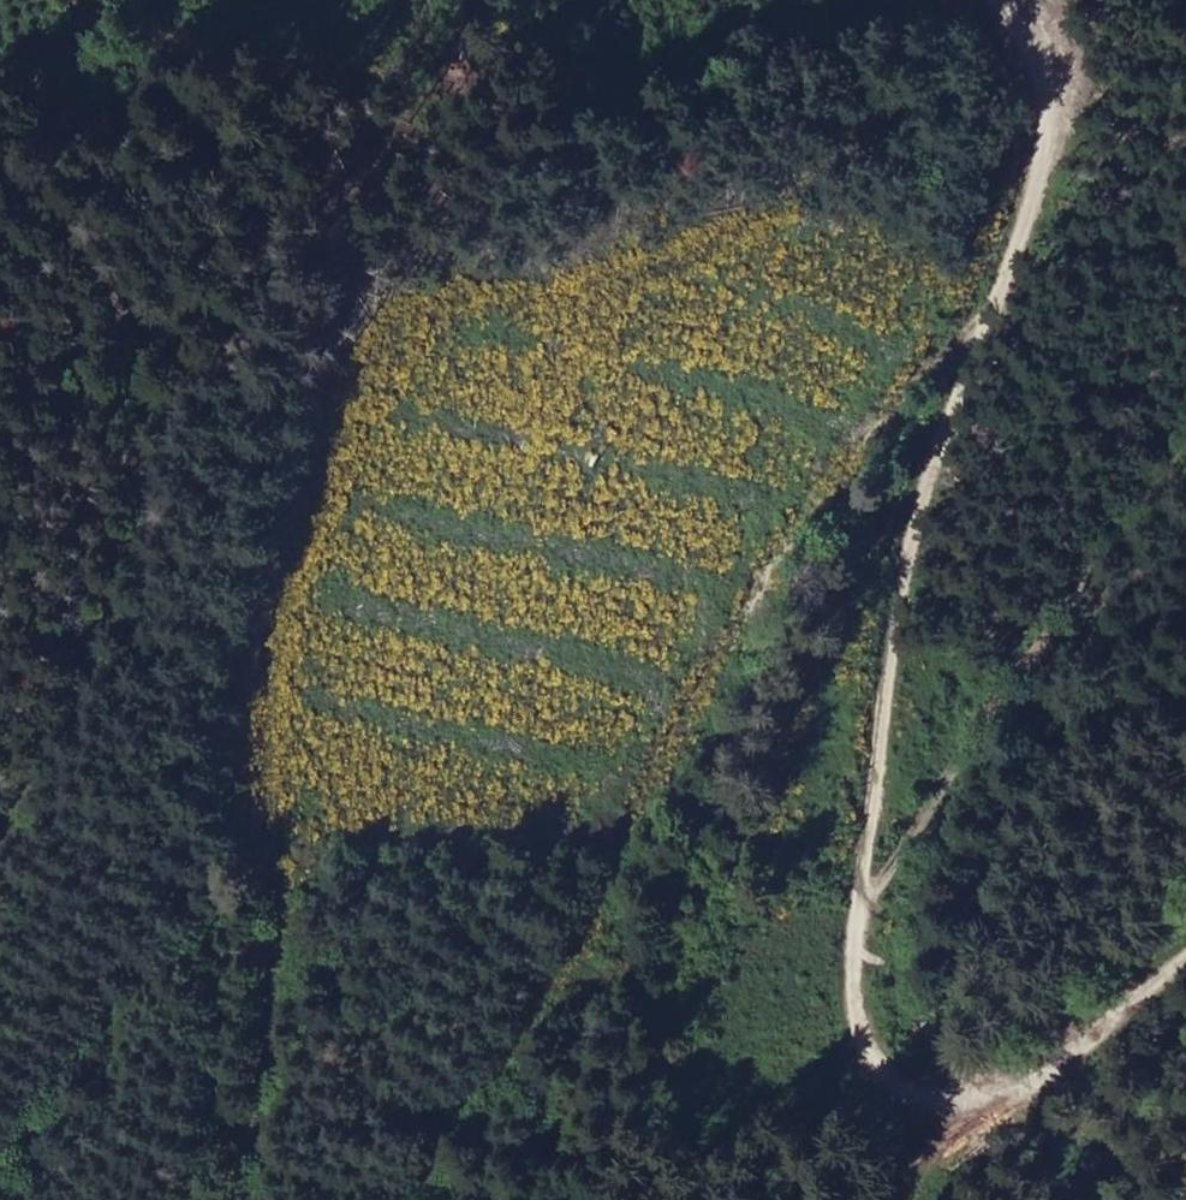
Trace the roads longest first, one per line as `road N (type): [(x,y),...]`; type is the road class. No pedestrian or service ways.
road 1 (track): [(982,0),(1027,115),(1018,224),(899,443),(878,704),(872,1119)]
road 2 (track): [(1185,1015),(1035,1133),(872,1119)]

